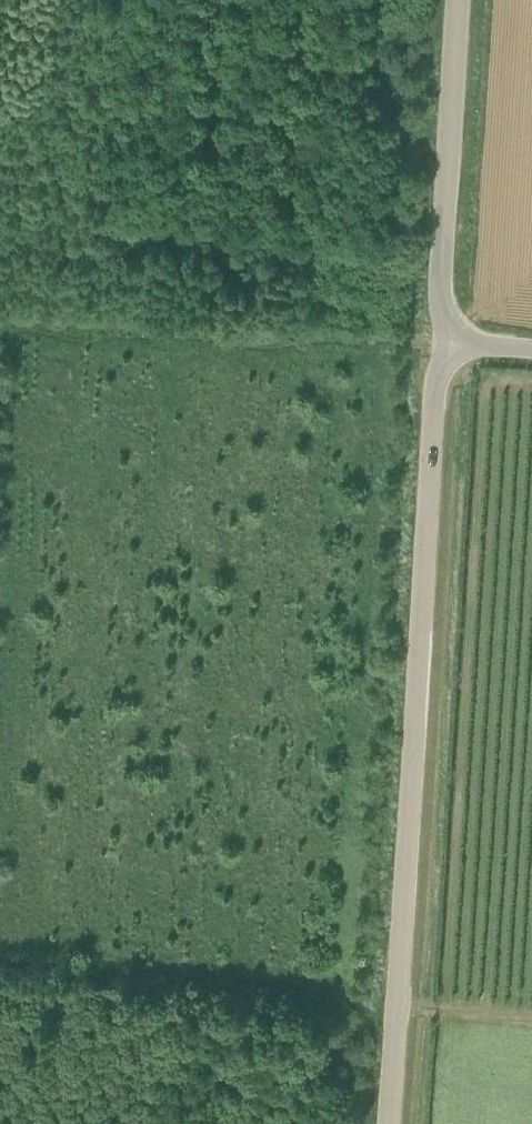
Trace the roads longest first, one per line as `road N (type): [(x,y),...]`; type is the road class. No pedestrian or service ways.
road 1 (unclassified): [(387,1123),(431,399),(447,342)]
road 2 (track): [(0,304),(447,342)]
road 3 (unclassified): [(447,342),(438,272),(455,0)]
road 4 (track): [(531,1016),(395,1007)]

